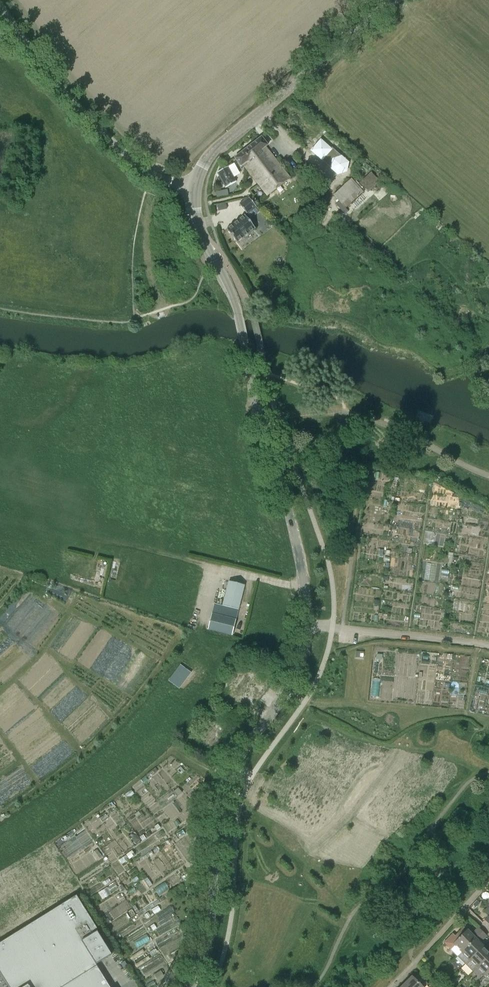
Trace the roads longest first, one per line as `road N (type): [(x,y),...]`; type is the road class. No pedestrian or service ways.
road 1 (unclassified): [(191,986),(210,924),(224,786),(287,693),(305,639),(298,551),(239,319)]
road 2 (unclassified): [(194,189),(213,152),(390,0)]
road 3 (unclassified): [(194,189),(149,173),(108,138),(0,6)]
road 4 (track): [(155,176),(145,241),(159,310)]

